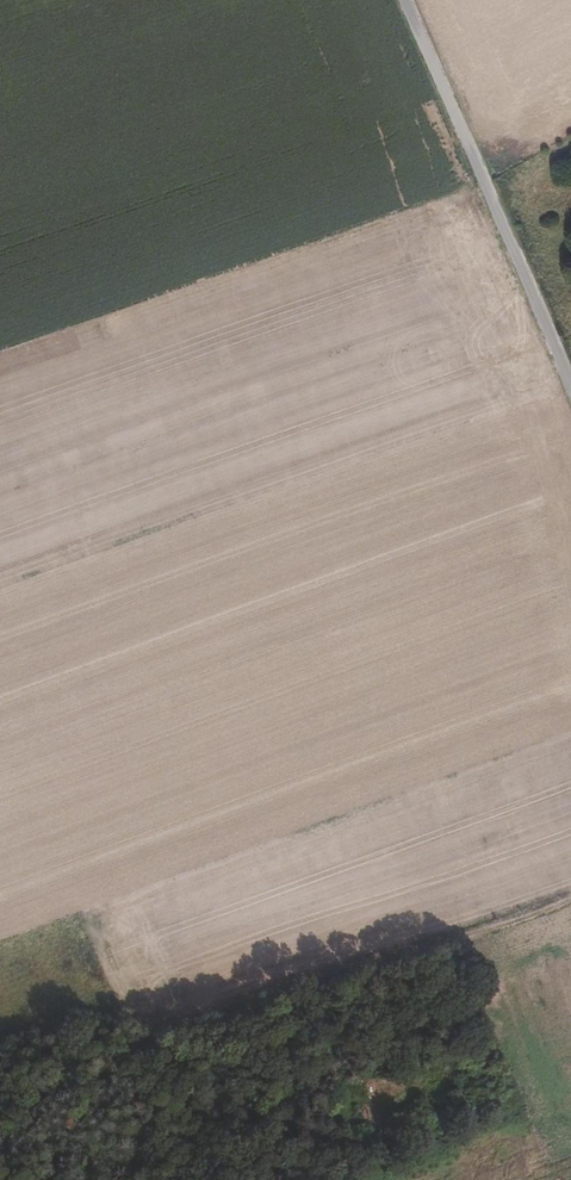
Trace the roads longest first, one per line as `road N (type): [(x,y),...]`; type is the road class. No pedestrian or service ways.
road 1 (track): [(0,1059),(117,1017),(150,1070),(570,904)]
road 2 (unclassified): [(398,0),(570,396)]

